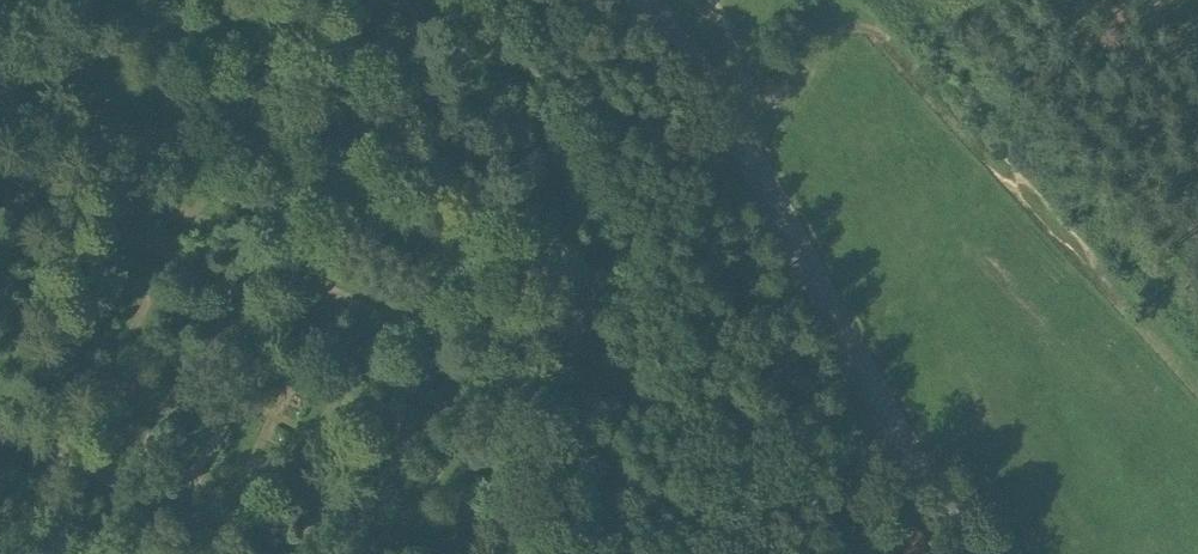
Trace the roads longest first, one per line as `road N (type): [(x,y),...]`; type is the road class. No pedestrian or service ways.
road 1 (tertiary): [(636,0),(694,68),(754,166),(966,553)]

